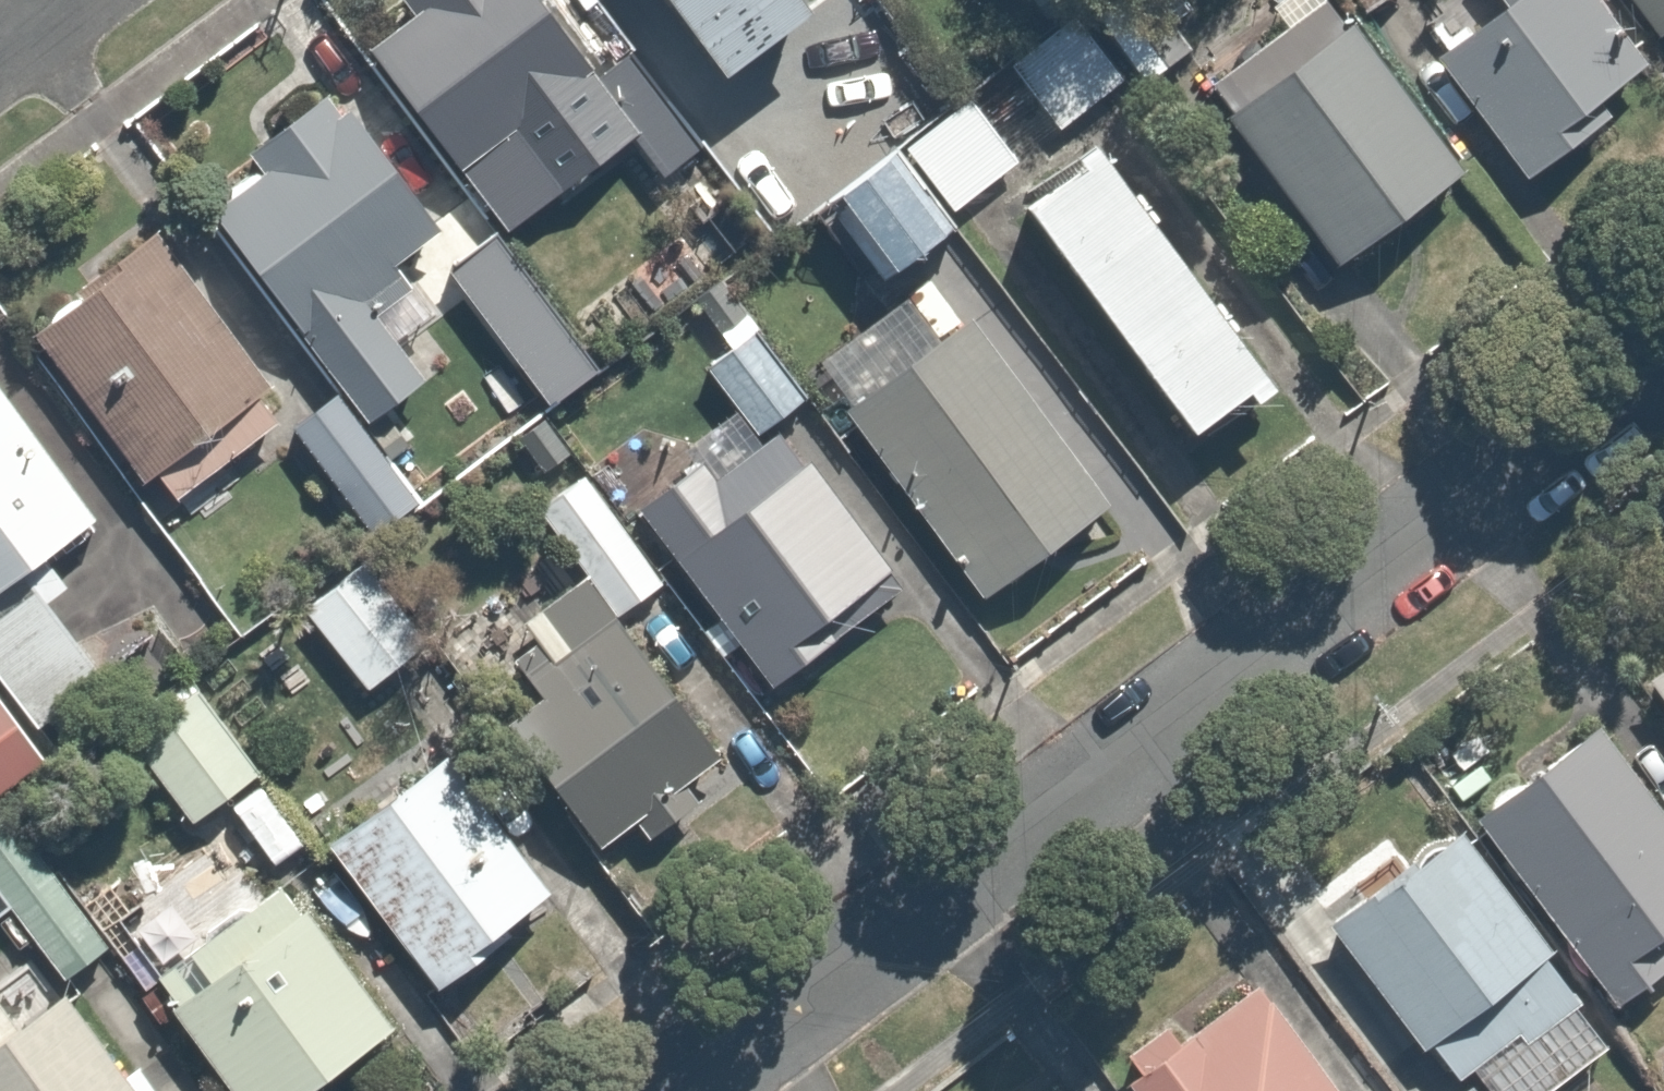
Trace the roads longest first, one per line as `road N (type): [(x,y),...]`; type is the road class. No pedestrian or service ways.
road 1 (residential): [(695,1090),(1663,361)]

